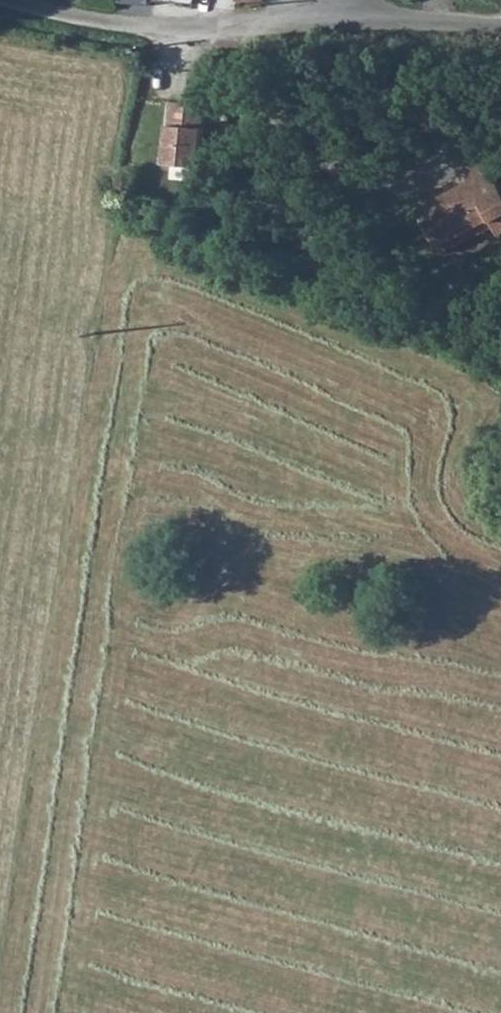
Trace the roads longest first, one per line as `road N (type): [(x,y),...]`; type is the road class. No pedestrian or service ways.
road 1 (residential): [(22,0),(141,26),(325,23)]
road 2 (residential): [(325,23),(500,25)]

